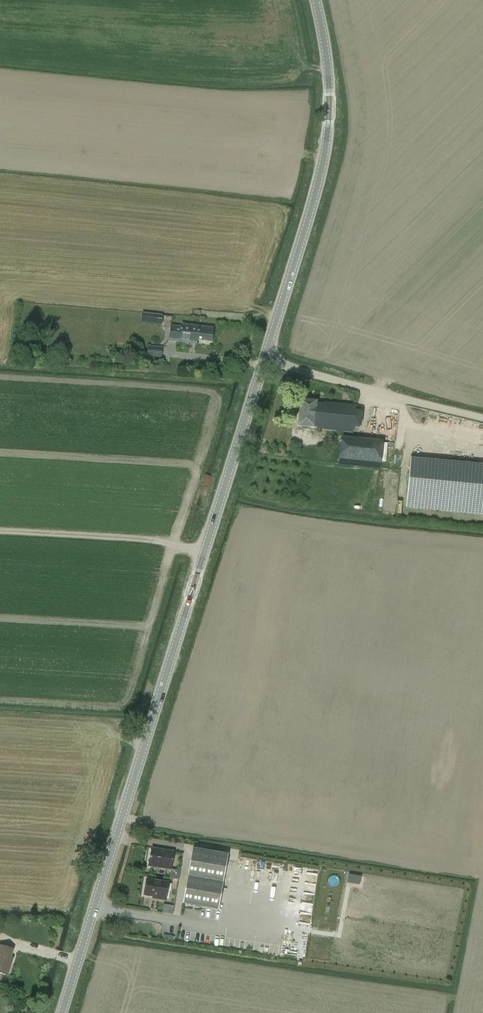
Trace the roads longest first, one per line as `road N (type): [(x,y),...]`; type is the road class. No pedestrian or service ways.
road 1 (tertiary): [(62,1012),(264,361)]
road 2 (tertiary): [(264,361),(328,142),(315,0)]
road 3 (unclassified): [(264,361),(482,419)]

